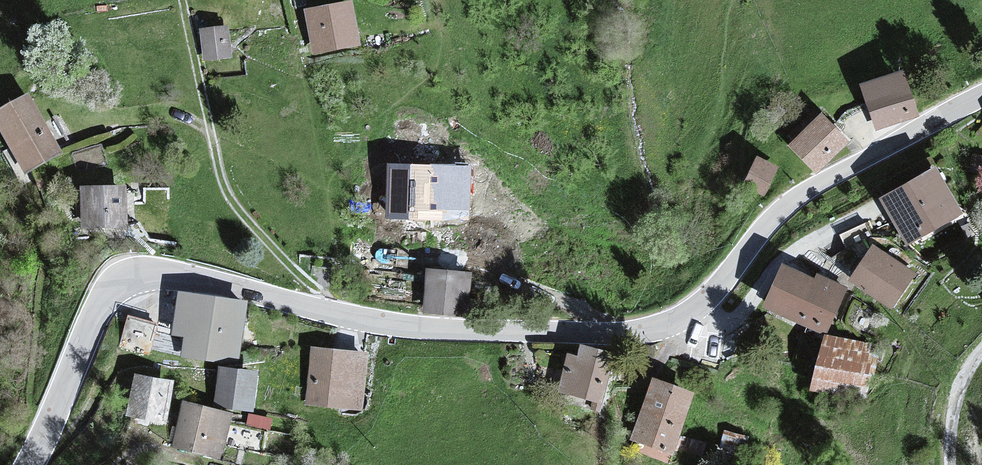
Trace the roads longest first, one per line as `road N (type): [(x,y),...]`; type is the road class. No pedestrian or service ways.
road 1 (tertiary): [(981,97),(798,196),(716,291),(654,327),(418,327),(198,278),(132,278),(95,312),(30,464)]
road 2 (track): [(348,316),(290,267),(223,189),(183,0)]

